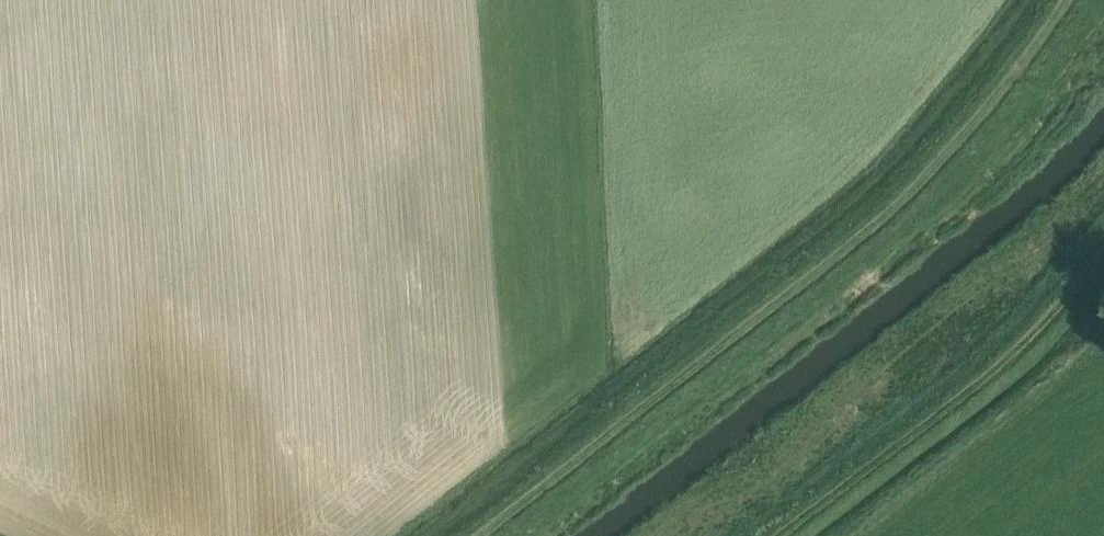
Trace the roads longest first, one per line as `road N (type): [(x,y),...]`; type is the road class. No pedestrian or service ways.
road 1 (track): [(1103,41),(1083,72),(908,239),(537,535)]
road 2 (track): [(1103,266),(1008,368),(785,535)]

